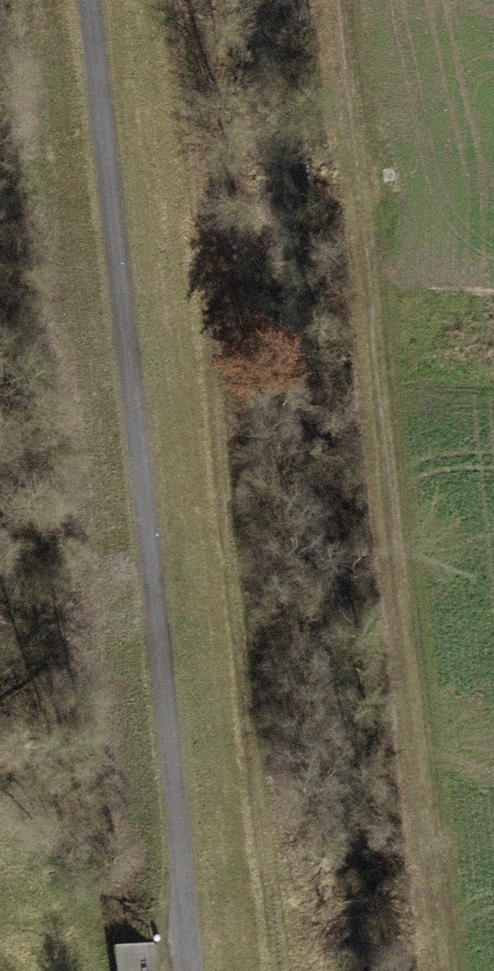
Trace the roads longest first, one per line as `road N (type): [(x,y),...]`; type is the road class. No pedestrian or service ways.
road 1 (track): [(75,0),(199,970)]
road 2 (track): [(336,0),(452,970)]

